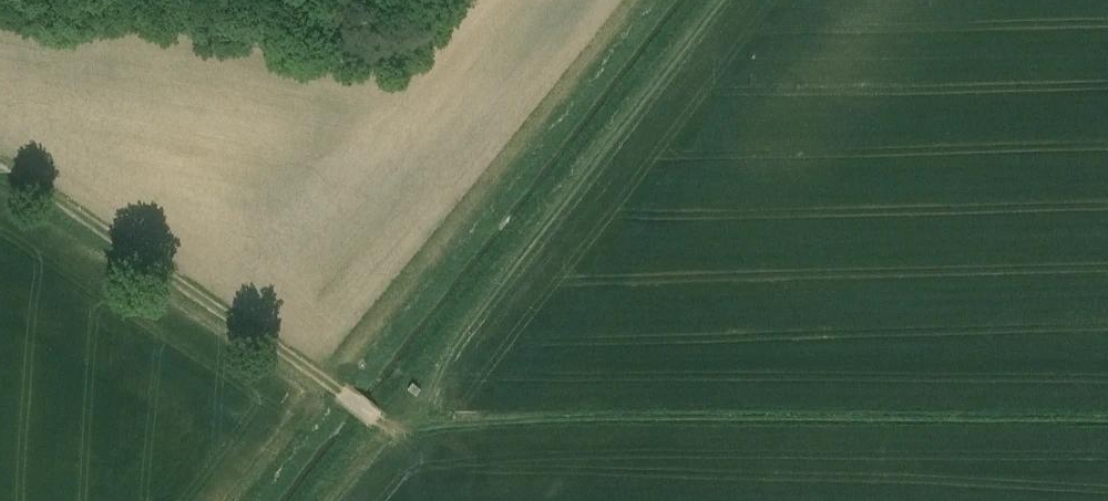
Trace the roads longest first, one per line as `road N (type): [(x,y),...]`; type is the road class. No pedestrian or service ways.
road 1 (track): [(0,159),(387,423)]

